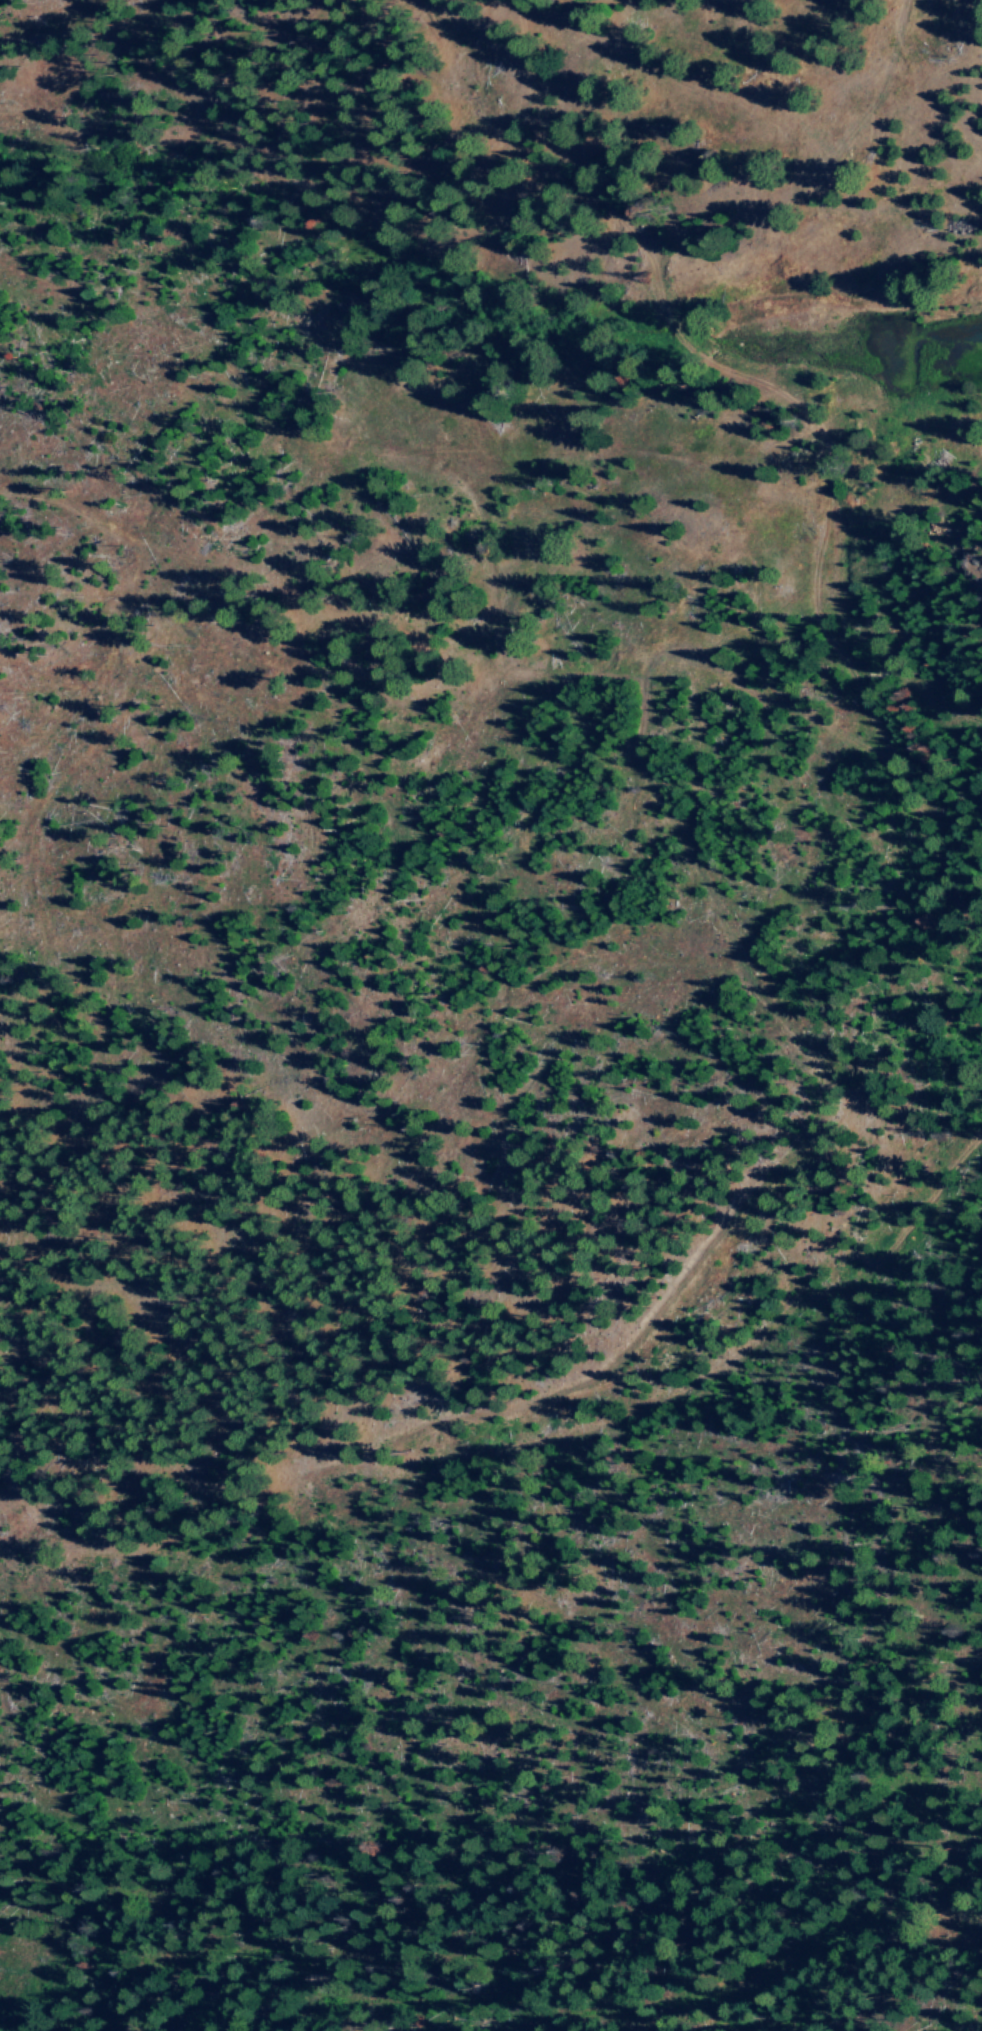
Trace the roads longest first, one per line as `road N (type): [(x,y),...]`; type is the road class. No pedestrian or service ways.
road 1 (track): [(981,970),(812,614),(812,560),(828,483),(820,431),(763,384),(712,366),(666,327),(652,285),(653,248),(670,232),(780,208),(805,192),(876,85),(902,0)]

